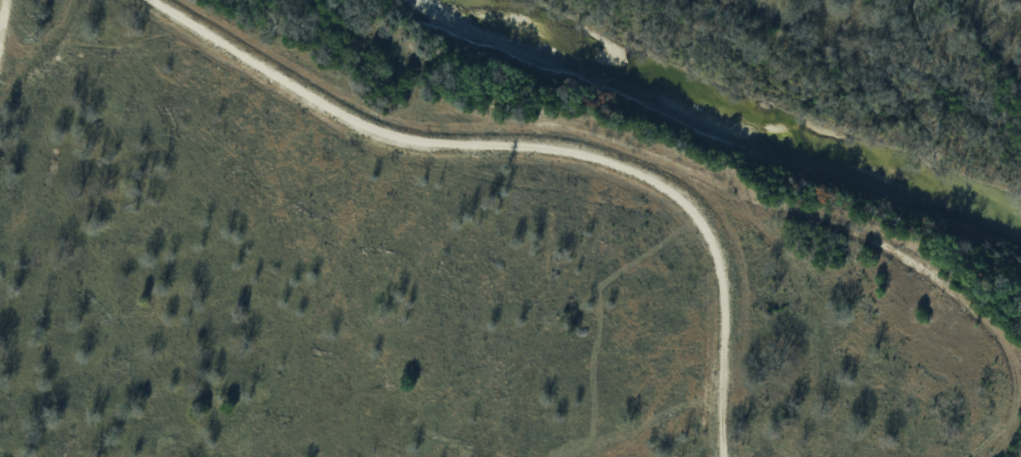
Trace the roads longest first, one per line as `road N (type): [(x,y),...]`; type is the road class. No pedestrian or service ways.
road 1 (track): [(721,456),(722,289),(707,232),(675,186),(616,157),(550,142),(401,139),(354,120),(159,0)]

